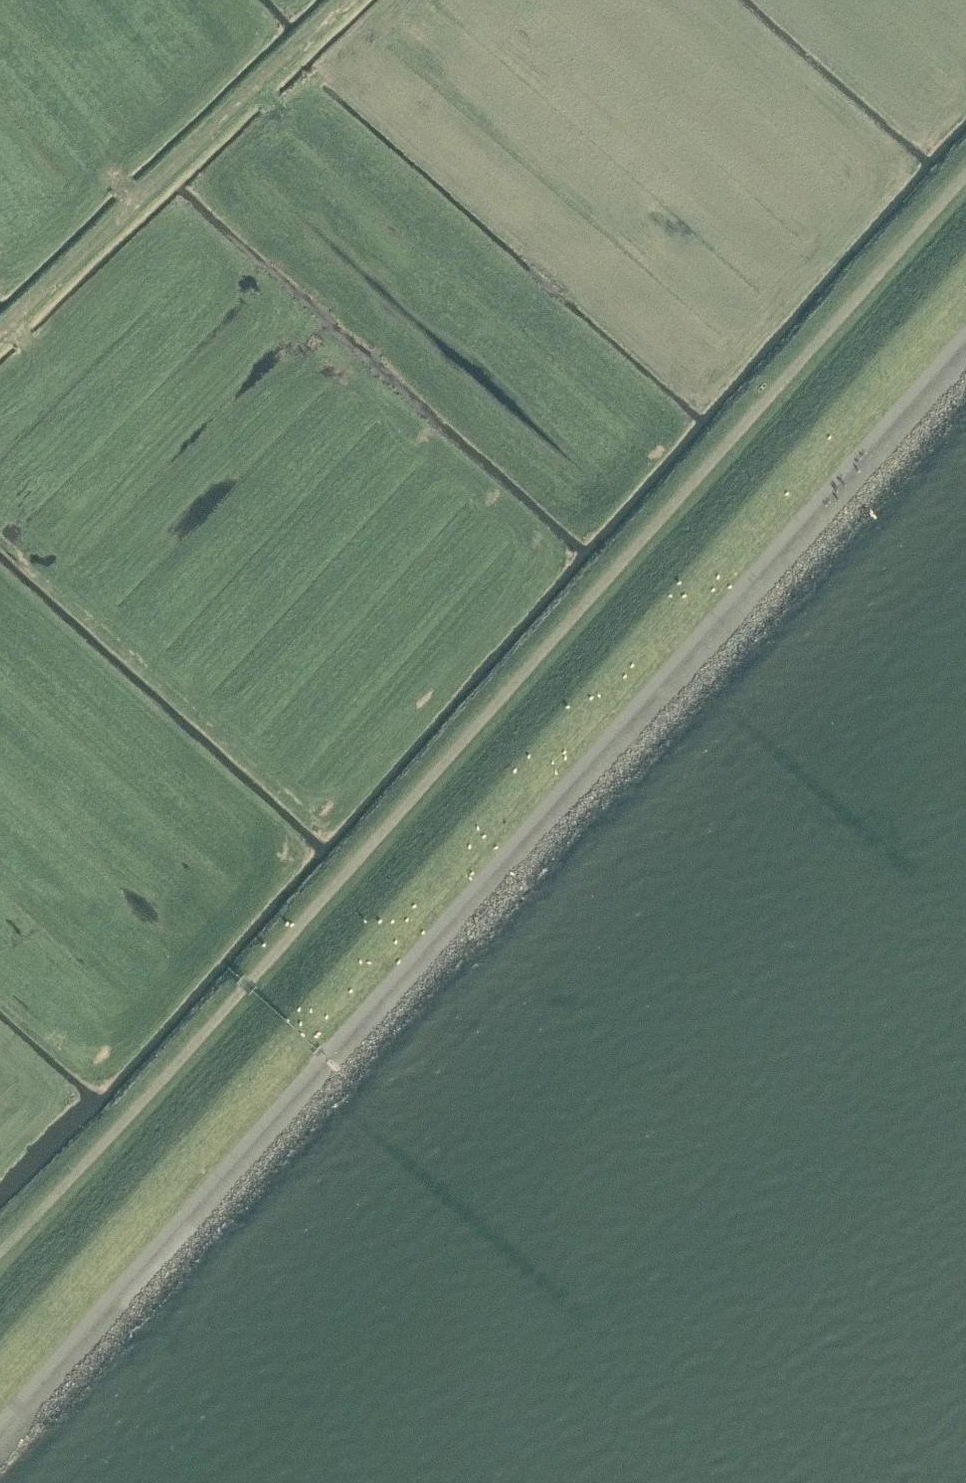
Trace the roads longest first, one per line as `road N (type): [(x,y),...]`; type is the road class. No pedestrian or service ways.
road 1 (track): [(0,333),(343,0)]

